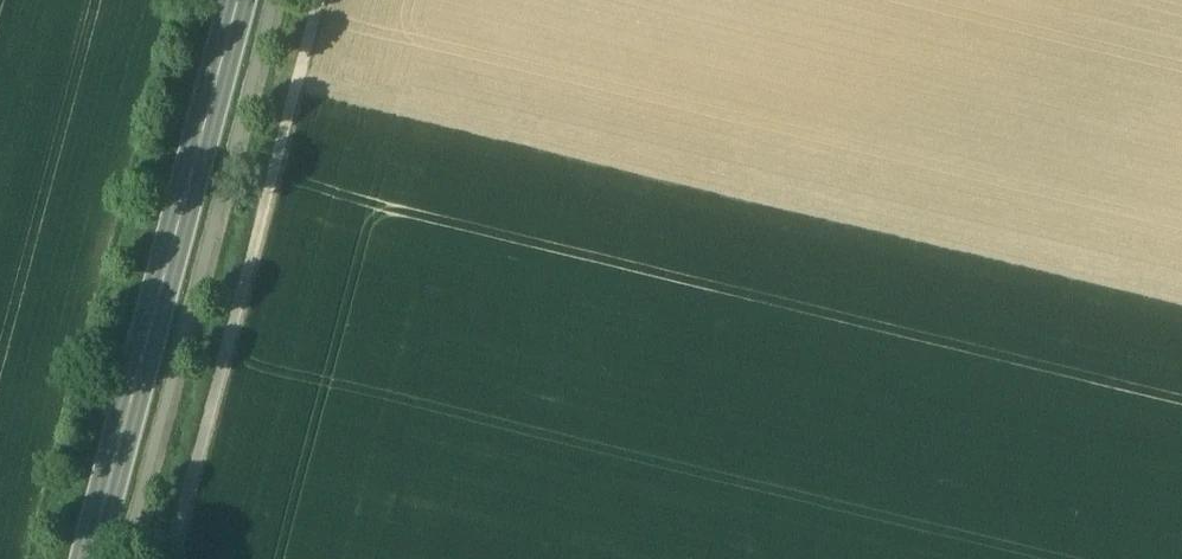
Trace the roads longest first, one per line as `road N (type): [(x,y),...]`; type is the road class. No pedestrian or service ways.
road 1 (primary): [(240,0),(90,558)]
road 2 (track): [(172,558),(320,0)]

